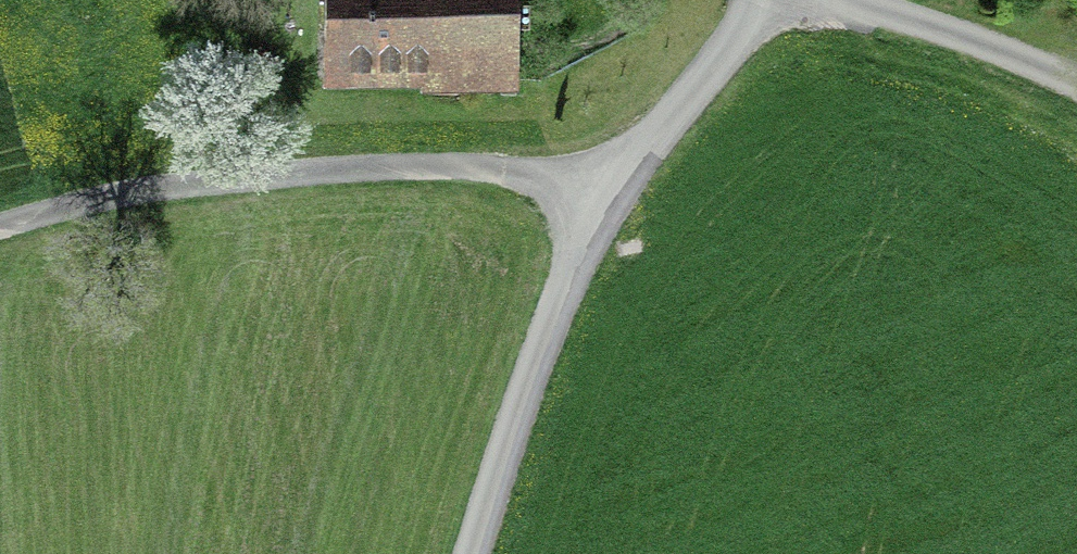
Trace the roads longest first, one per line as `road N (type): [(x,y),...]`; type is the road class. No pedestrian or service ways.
road 1 (unclassified): [(471,553),(599,206),(769,0)]
road 2 (track): [(599,206),(523,176),(424,164),(159,188),(0,227)]
road 3 (unclassified): [(1076,86),(1016,56),(842,0)]

